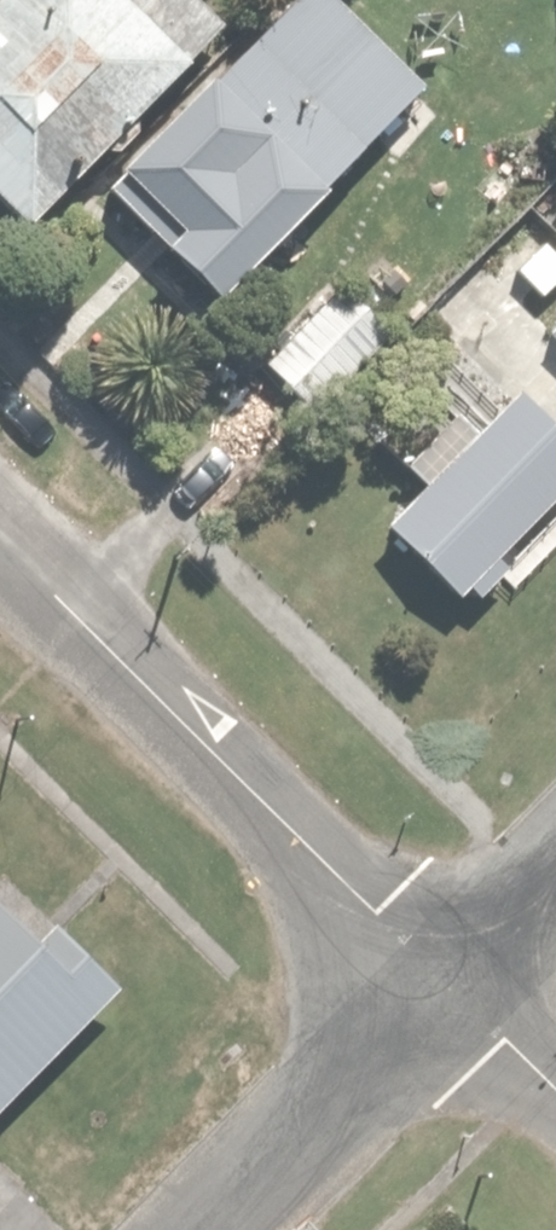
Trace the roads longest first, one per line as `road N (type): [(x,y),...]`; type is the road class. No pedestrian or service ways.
road 1 (residential): [(448,974),(0,531)]
road 2 (residential): [(199,1229),(448,974)]
road 3 (residential): [(555,1082),(448,974)]
road 4 (residential): [(448,974),(555,868)]

